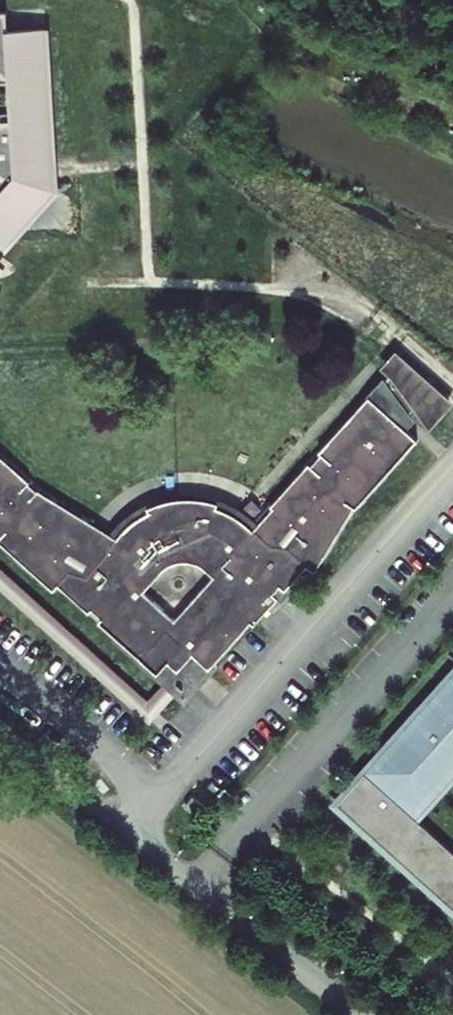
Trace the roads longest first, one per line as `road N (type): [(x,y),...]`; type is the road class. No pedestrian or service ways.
road 1 (residential): [(0,727),(364,1014)]

